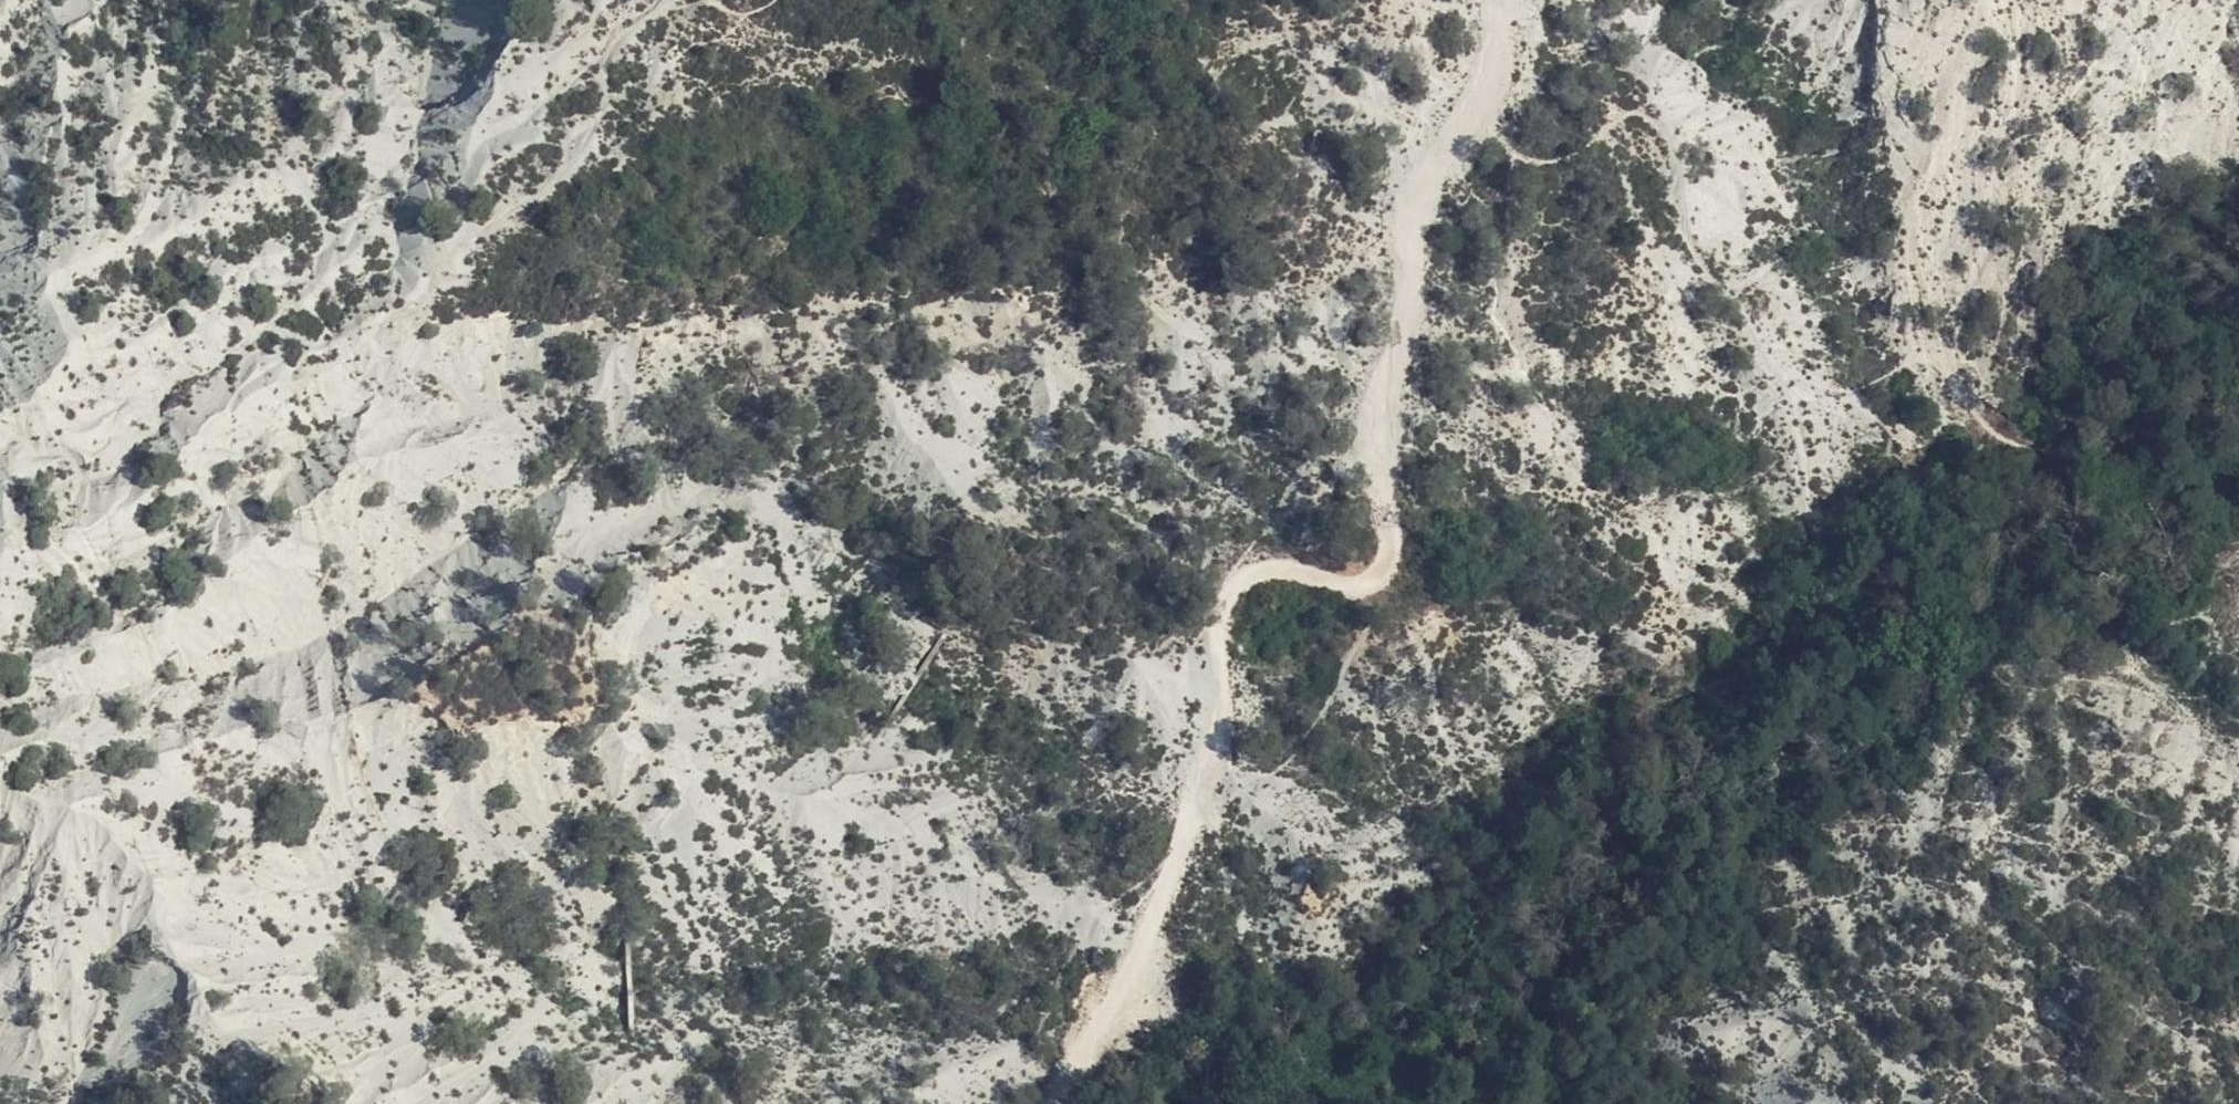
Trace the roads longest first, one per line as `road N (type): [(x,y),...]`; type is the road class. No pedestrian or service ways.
road 1 (track): [(1501,0),(1508,55),(1424,196),(1380,456),(1394,537),(1381,576),(1341,590),(1254,564),(1214,600),(1204,736),(1111,1008),(1063,1103)]

